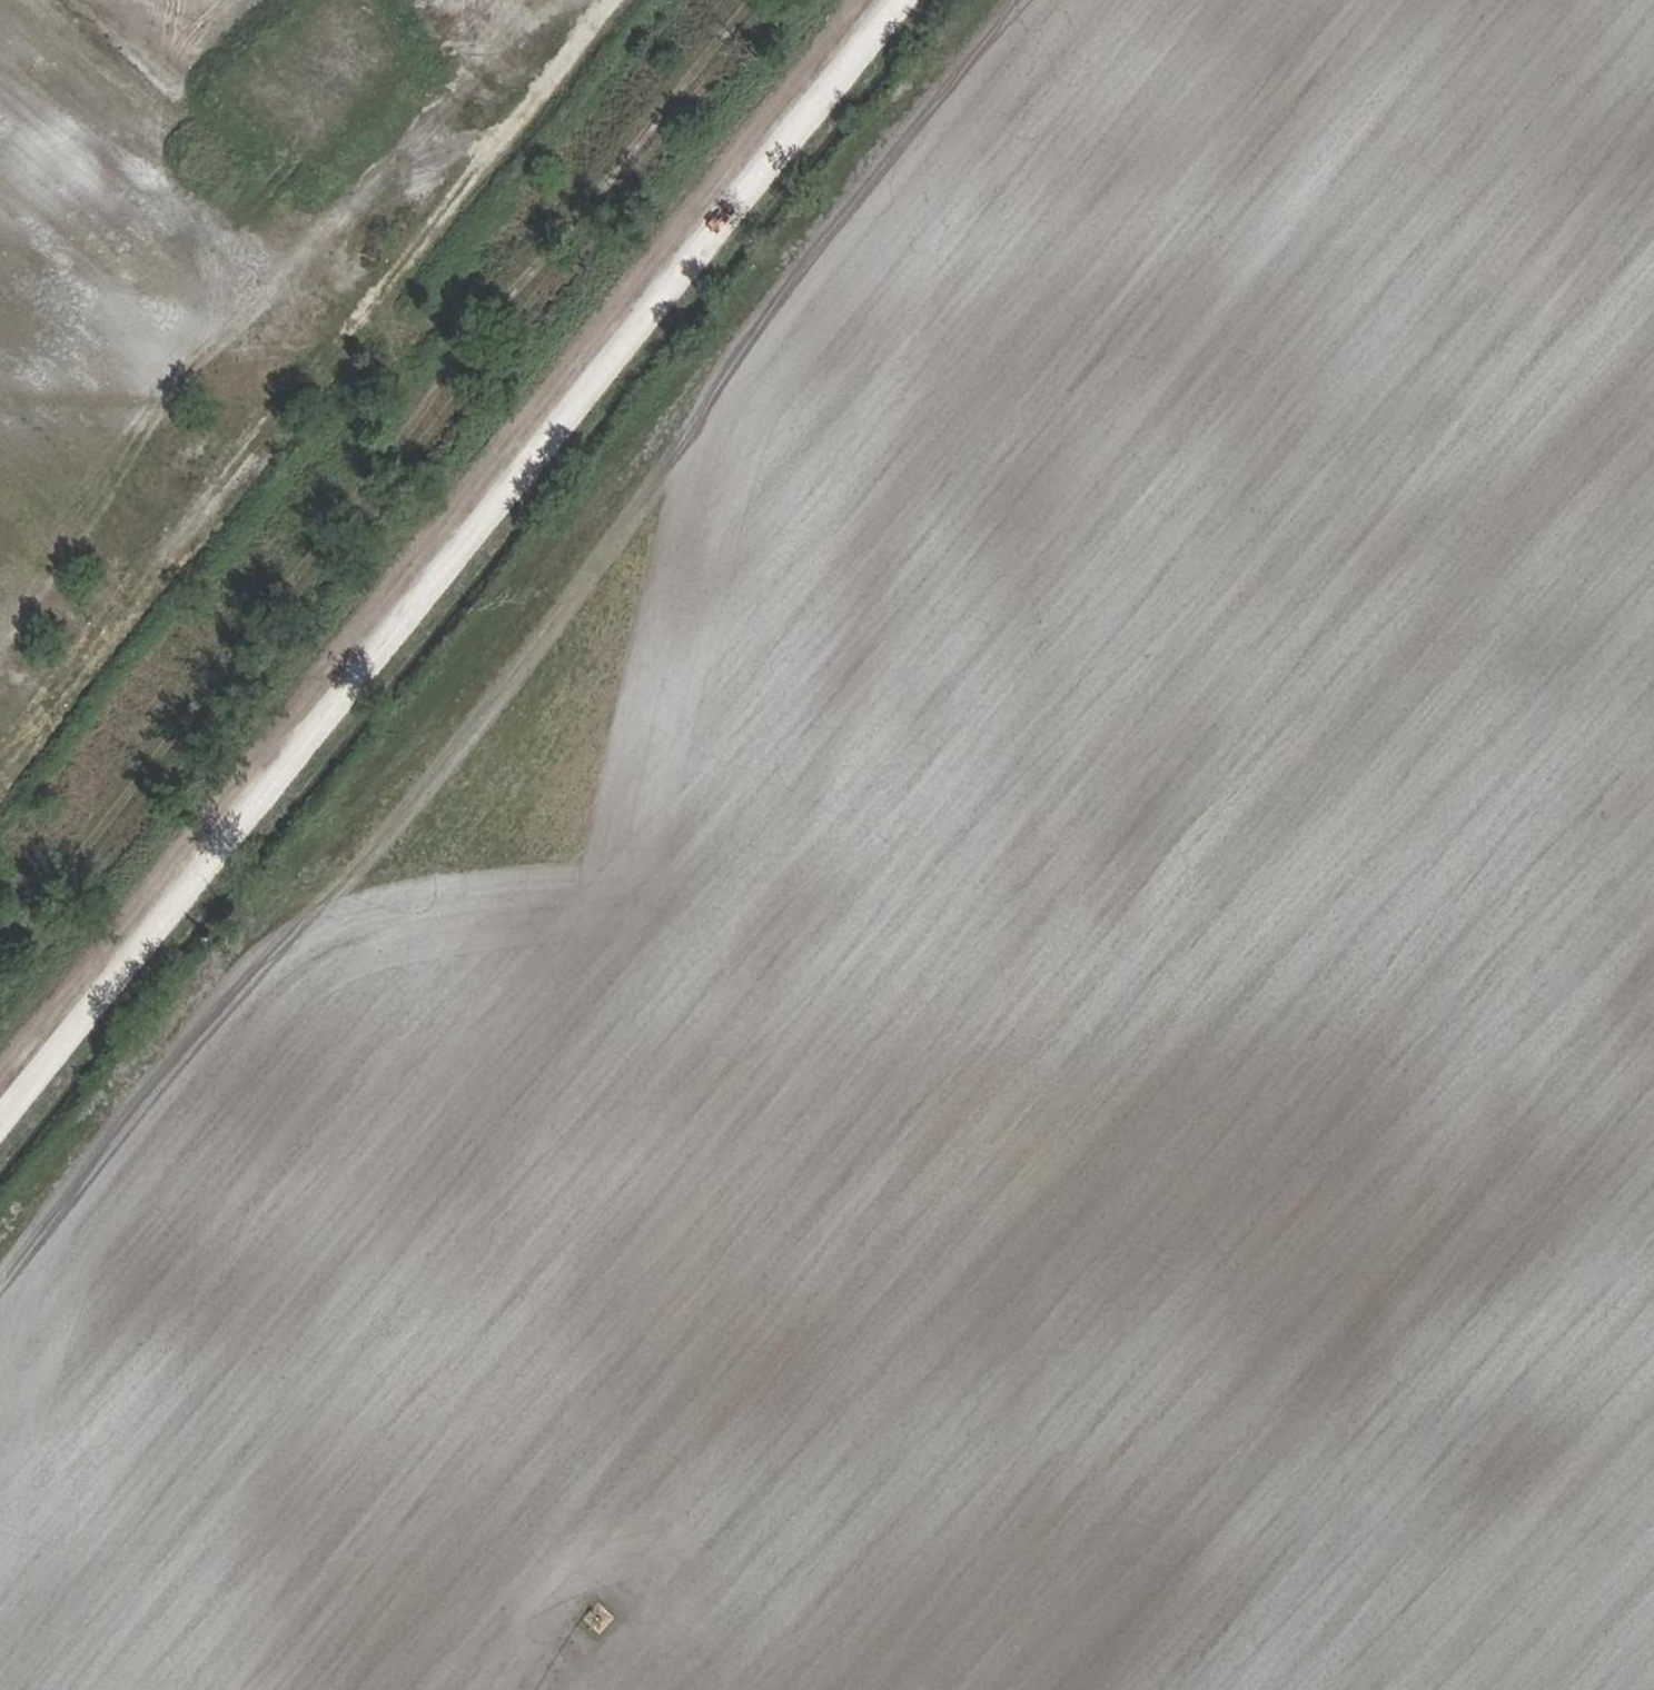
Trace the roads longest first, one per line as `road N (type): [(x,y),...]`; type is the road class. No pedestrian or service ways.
road 1 (track): [(872,0),(0,1125)]

